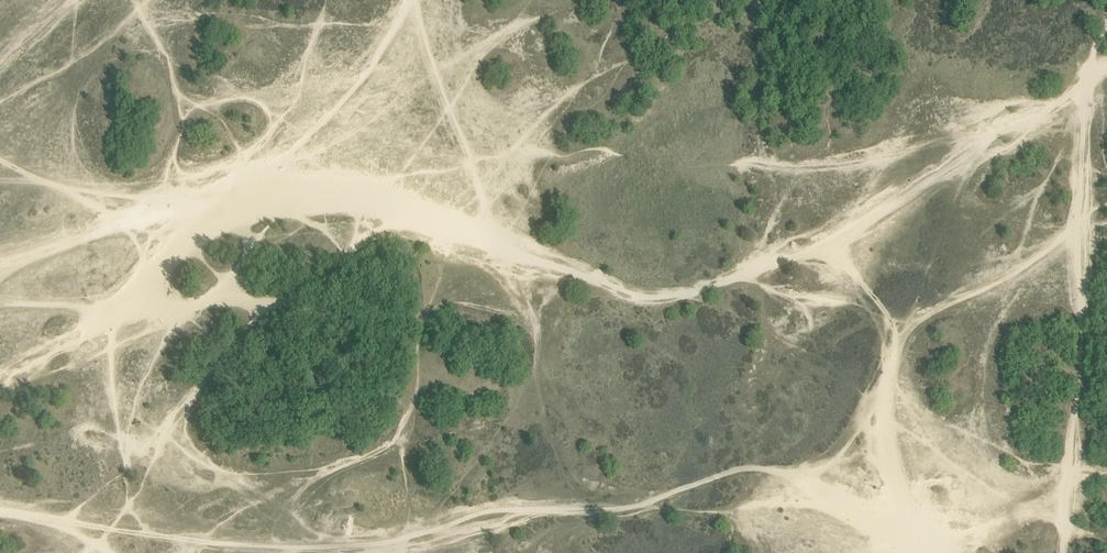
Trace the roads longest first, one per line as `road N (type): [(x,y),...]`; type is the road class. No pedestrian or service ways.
road 1 (track): [(1105,0),(1080,111),(1085,311),(1063,552)]

